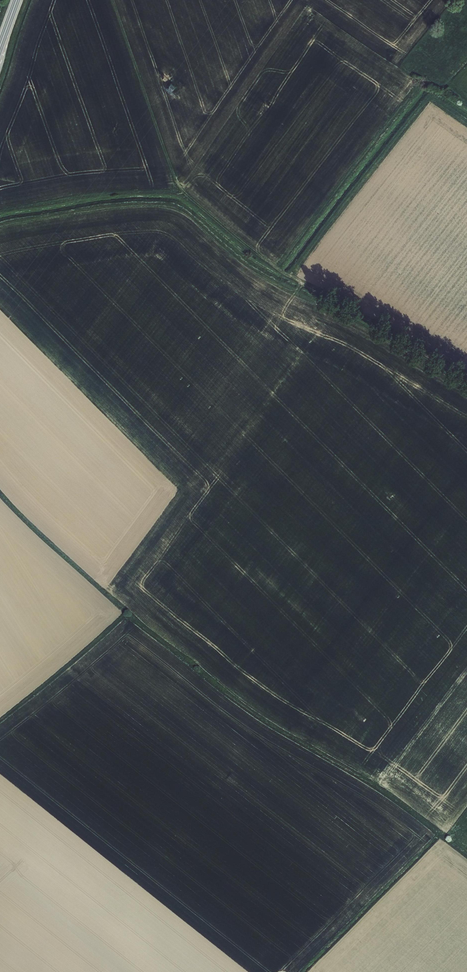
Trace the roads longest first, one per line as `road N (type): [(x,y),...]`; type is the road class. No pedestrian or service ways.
road 1 (track): [(112,0),(182,191),(282,271),(466,380)]

